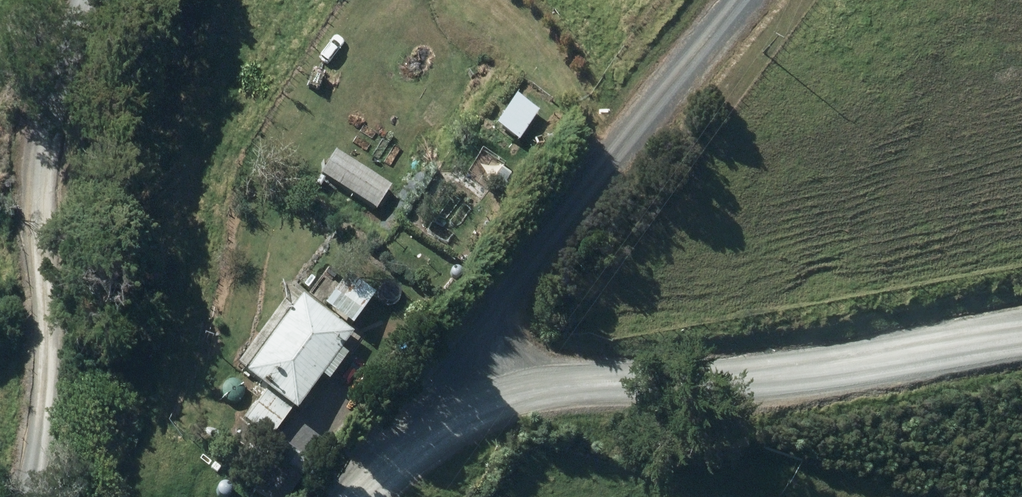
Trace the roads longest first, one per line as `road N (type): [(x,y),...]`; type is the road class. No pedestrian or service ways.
road 1 (unclassified): [(390,442),(1021,352)]
road 2 (unclassified): [(390,442),(732,0)]
road 3 (unclassified): [(31,0),(9,69),(0,362)]

